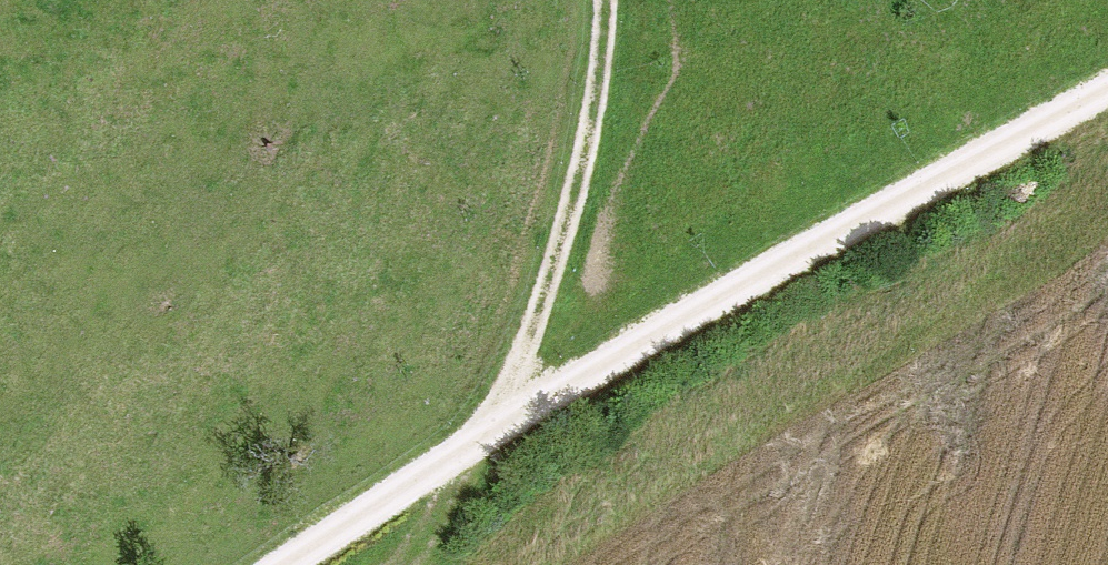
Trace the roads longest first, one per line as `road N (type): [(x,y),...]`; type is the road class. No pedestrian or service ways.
road 1 (track): [(1107,80),(477,444),(290,564)]
road 2 (track): [(477,444),(559,236),(606,0)]

